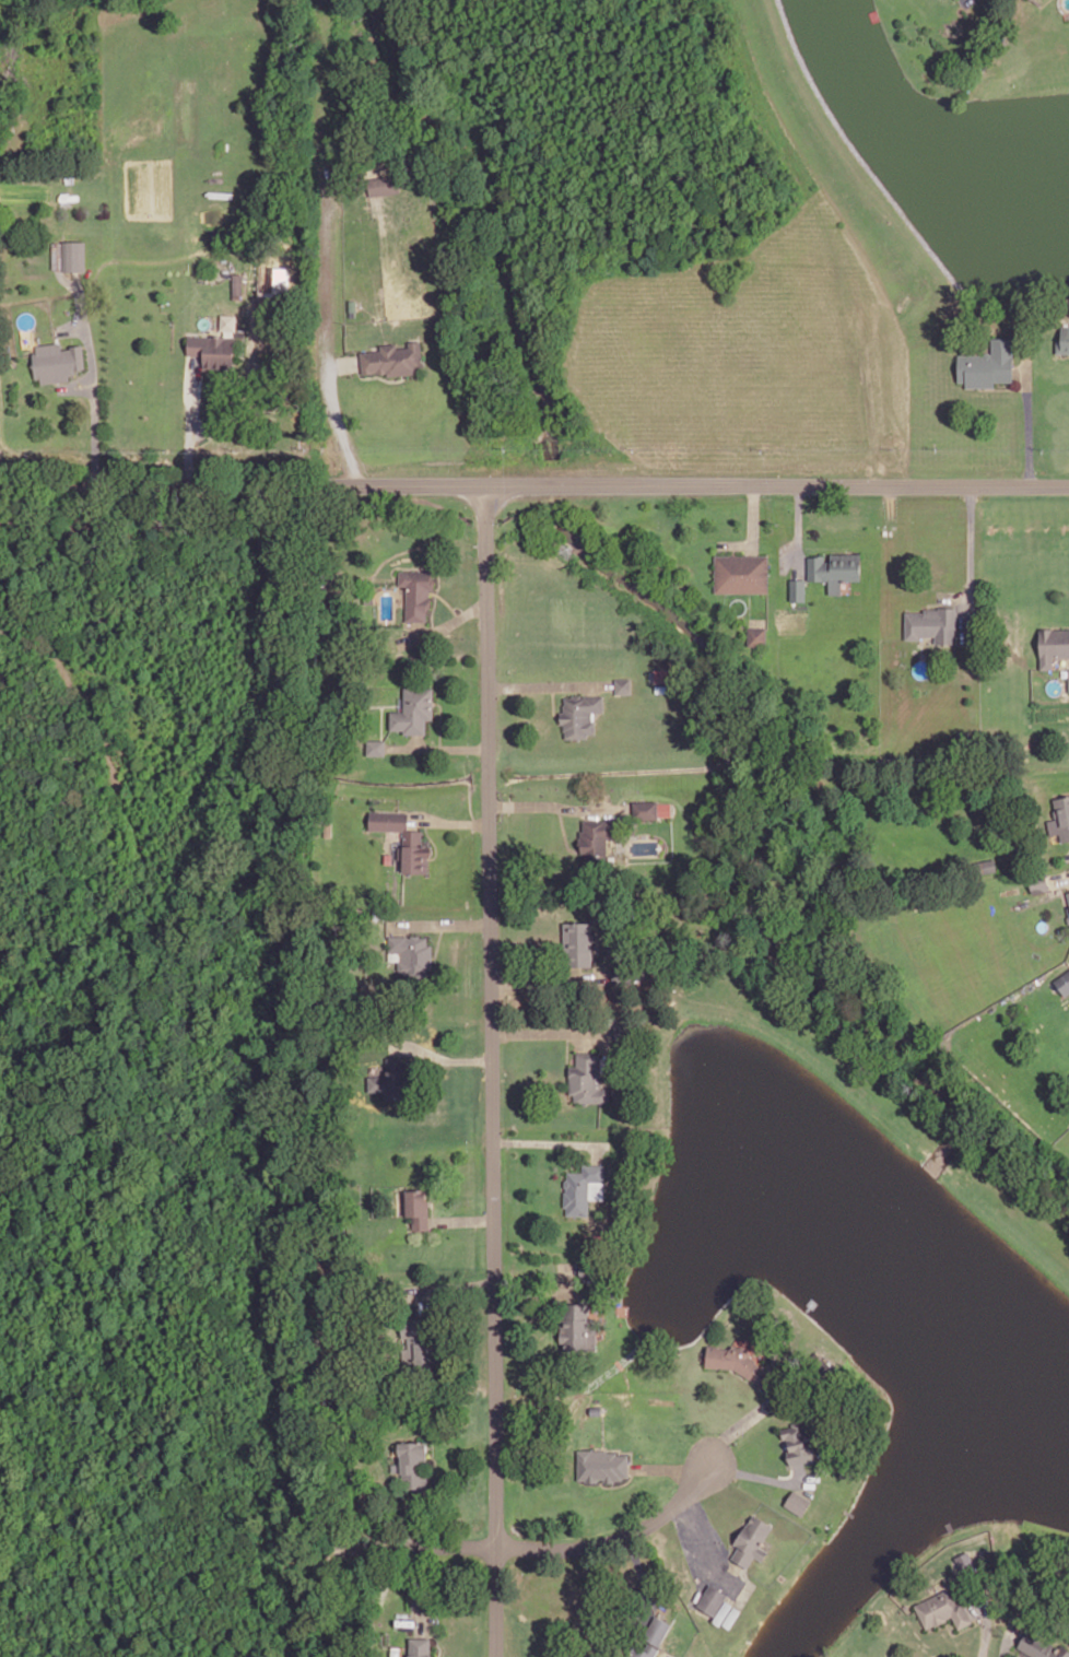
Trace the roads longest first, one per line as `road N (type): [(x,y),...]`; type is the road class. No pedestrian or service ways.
road 1 (residential): [(497,1656),(486,485)]
road 2 (tertiary): [(0,484),(1068,485)]
road 3 (residential): [(348,1549),(587,1548),(653,1523),(710,1464)]
road 4 (residential): [(624,163),(619,107),(569,0)]

